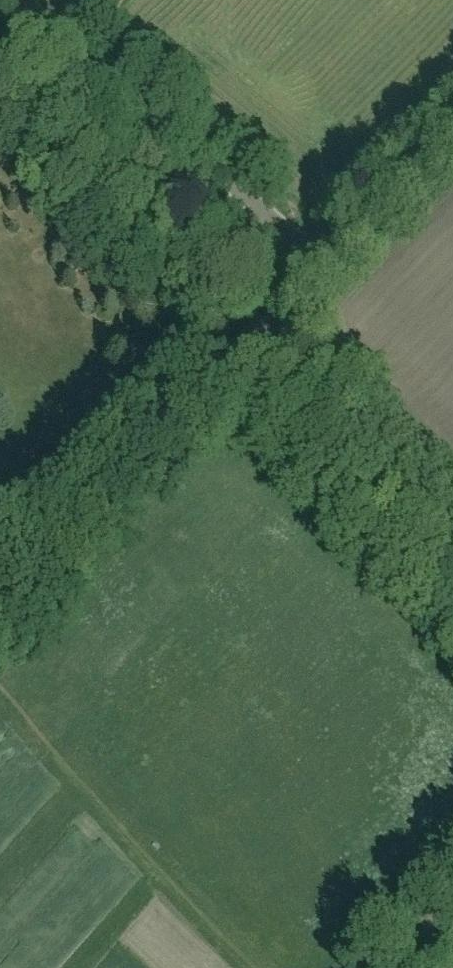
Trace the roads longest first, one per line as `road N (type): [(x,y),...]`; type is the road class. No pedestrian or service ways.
road 1 (tertiary): [(0,599),(323,264)]
road 2 (tertiary): [(323,264),(77,60),(23,0)]
road 3 (tertiary): [(323,264),(452,130)]

